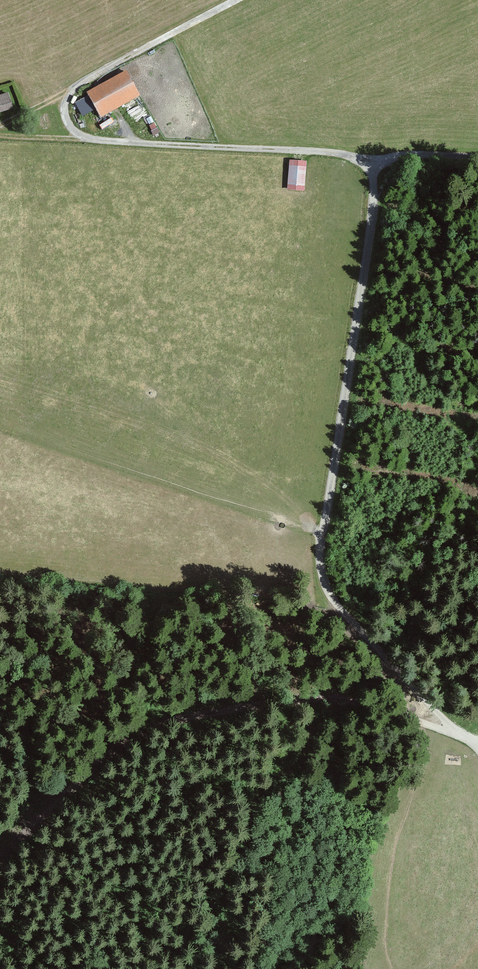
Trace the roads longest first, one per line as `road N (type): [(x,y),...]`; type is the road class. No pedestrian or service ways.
road 1 (unclassified): [(477,742),(444,728),(332,596),(322,561),(378,158)]
road 2 (track): [(0,860),(110,753),(172,720),(305,699),(354,703),(444,728)]
road 3 (track): [(477,162),(87,140)]
road 4 (track): [(87,140),(69,124),(66,102),(75,86),(237,0)]

